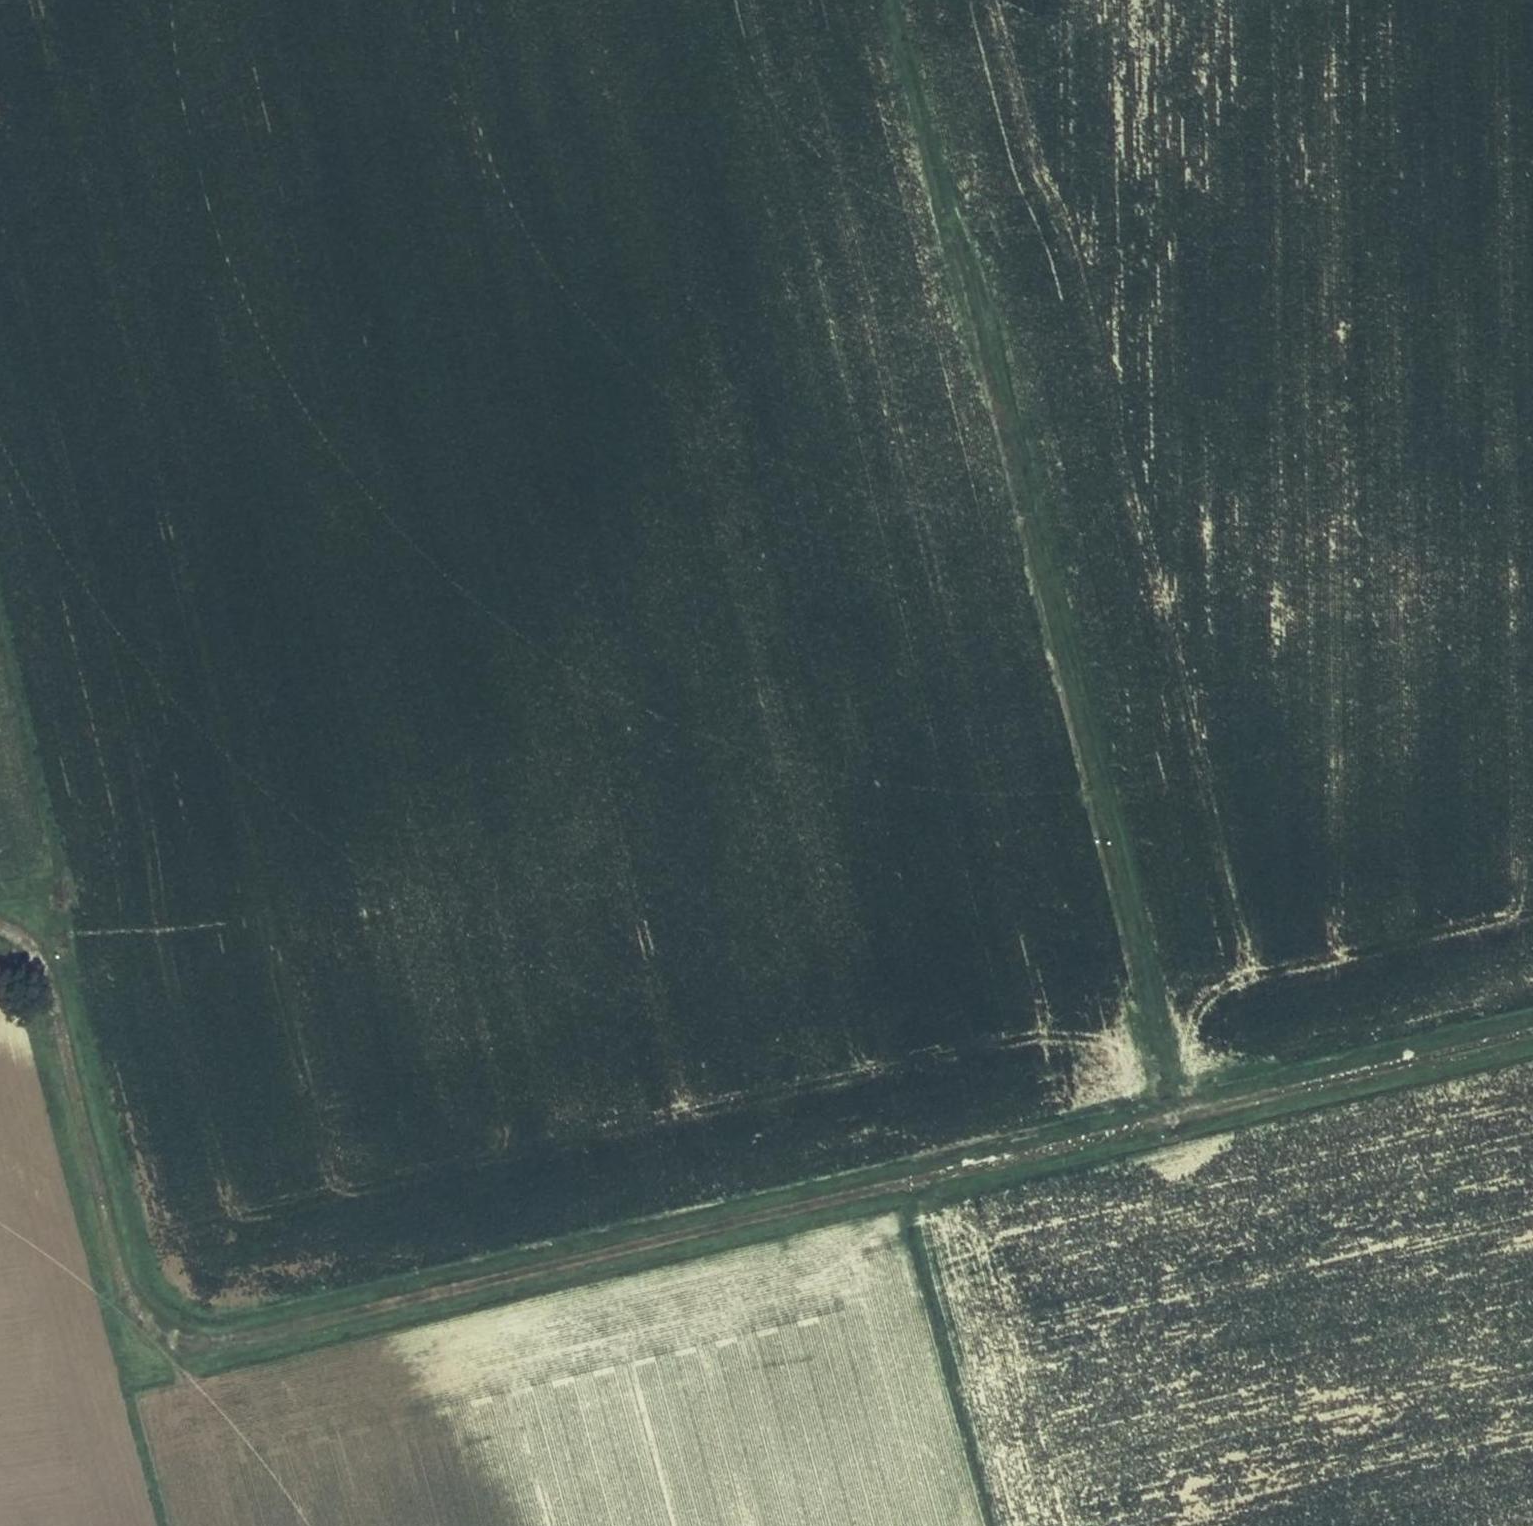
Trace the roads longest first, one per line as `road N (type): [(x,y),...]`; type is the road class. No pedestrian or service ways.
road 1 (track): [(1532,1035),(202,1337),(143,1326),(46,970),(19,933),(0,927)]

